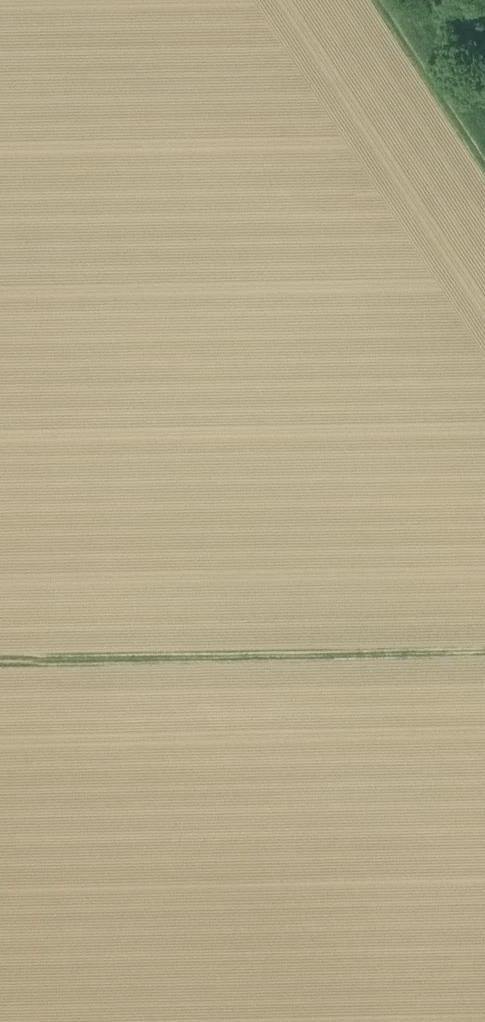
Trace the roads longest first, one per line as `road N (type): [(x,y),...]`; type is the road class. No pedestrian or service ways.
road 1 (track): [(0,664),(484,657)]
road 2 (track): [(382,0),(484,155)]

